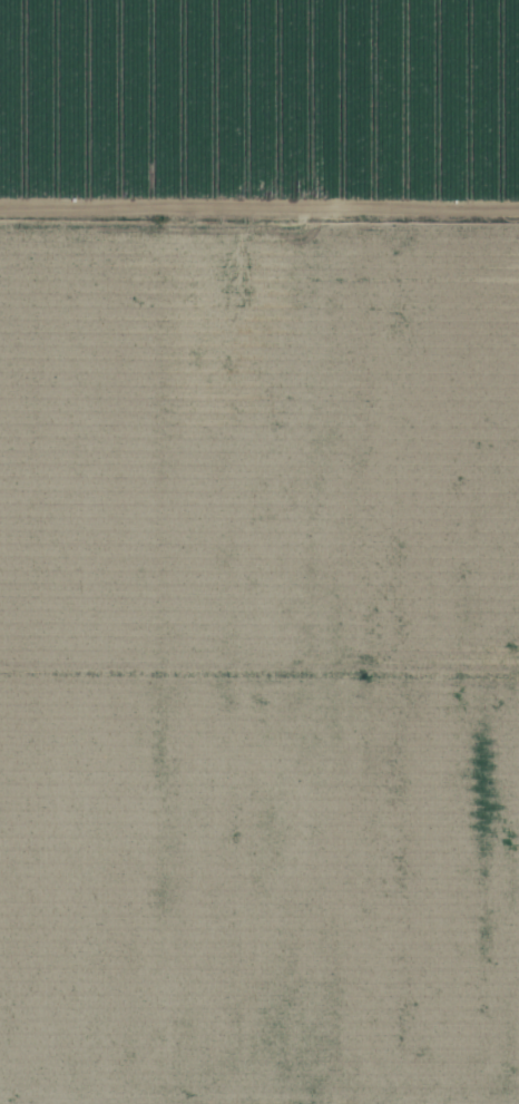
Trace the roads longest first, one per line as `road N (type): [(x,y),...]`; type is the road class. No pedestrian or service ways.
road 1 (track): [(0,666),(518,669)]
road 2 (track): [(518,210),(0,207)]

